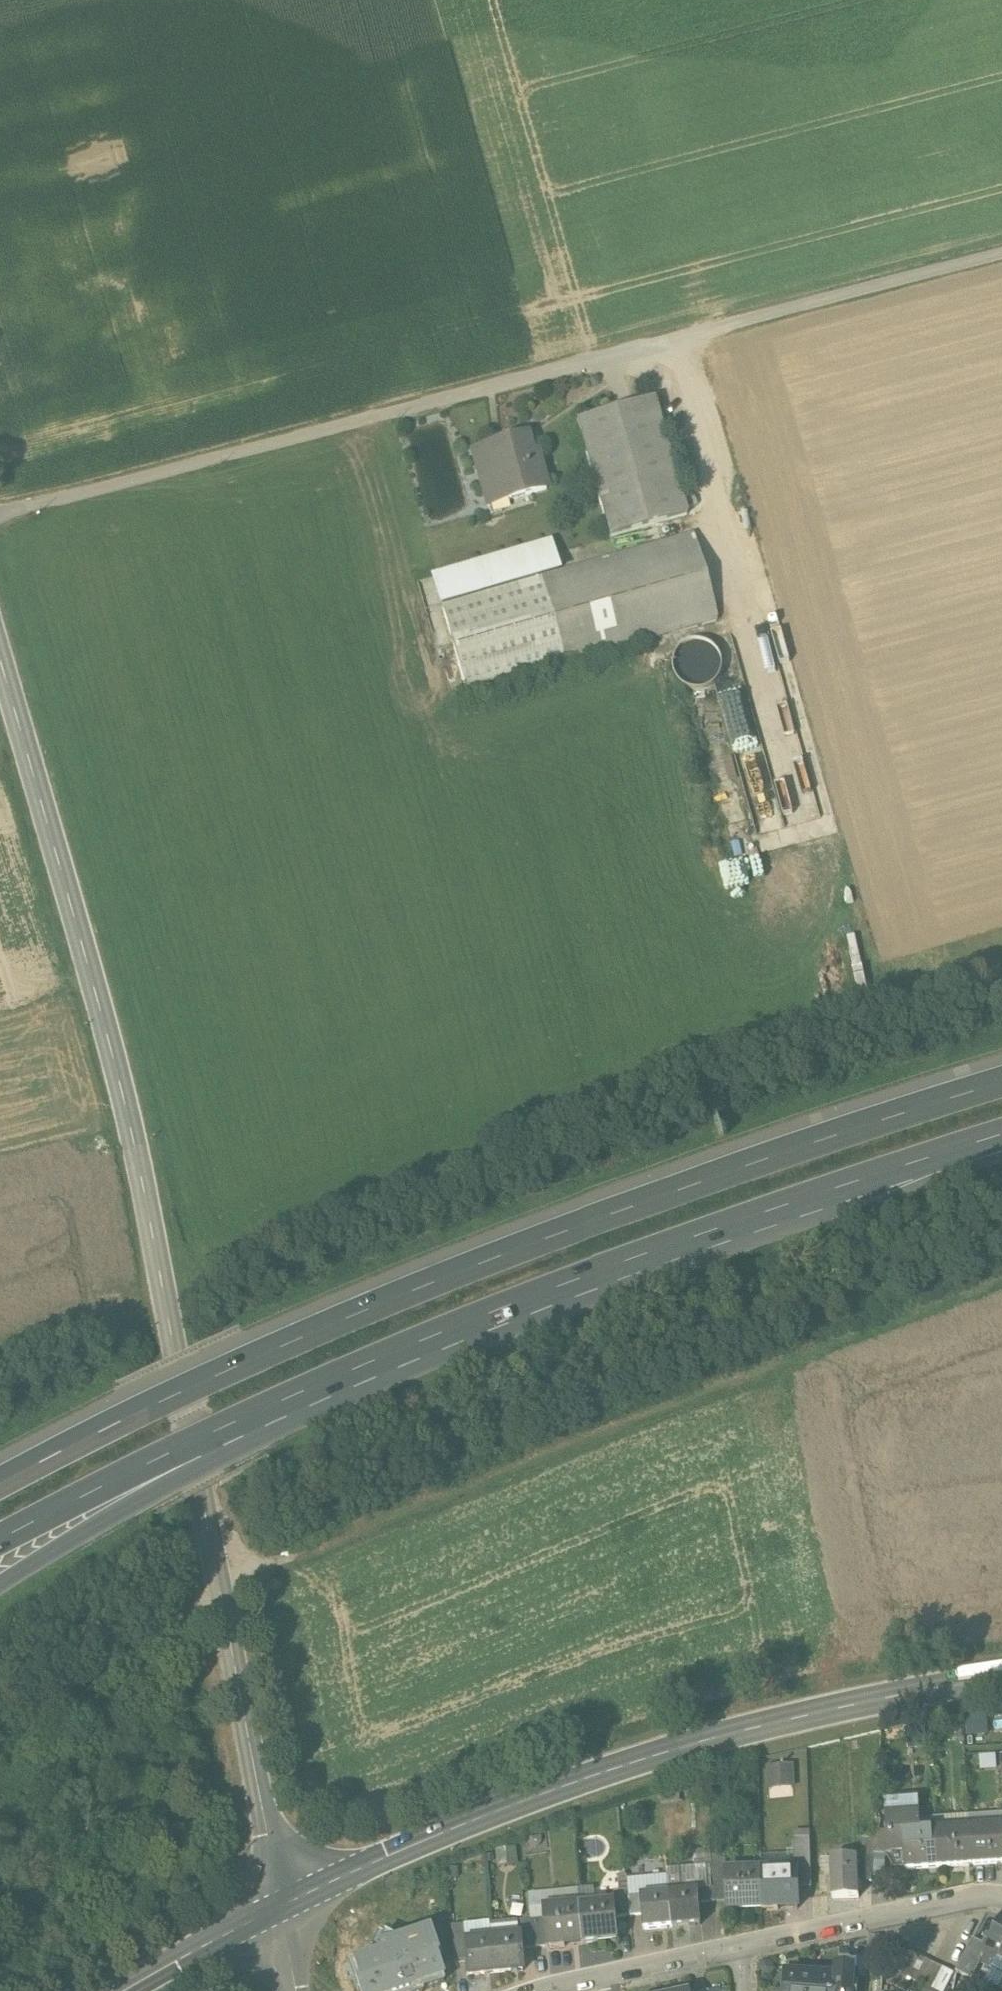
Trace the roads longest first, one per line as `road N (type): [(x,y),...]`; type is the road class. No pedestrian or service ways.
road 1 (secondary): [(284,1905),(131,1120),(0,654)]
road 2 (motorway): [(1001,1093),(637,1211),(223,1384),(0,1489)]
road 3 (motorway): [(165,1466),(650,1255),(1001,1141)]
road 4 (track): [(217,1566),(309,1550),(475,1477),(1001,1275)]
road 5 (secondary): [(1001,1679),(765,1726),(618,1770),(284,1905)]
road 6 (track): [(1001,252),(676,337)]
road 7 (residential): [(741,1947),(959,1902),(1001,1901)]
road 8 (motorway): [(0,1588),(165,1466)]
road 9 (residential): [(542,1990),(741,1947)]
road 10 (motorway): [(0,1548),(165,1466)]
road 11 (secondary): [(284,1905),(129,1990)]

